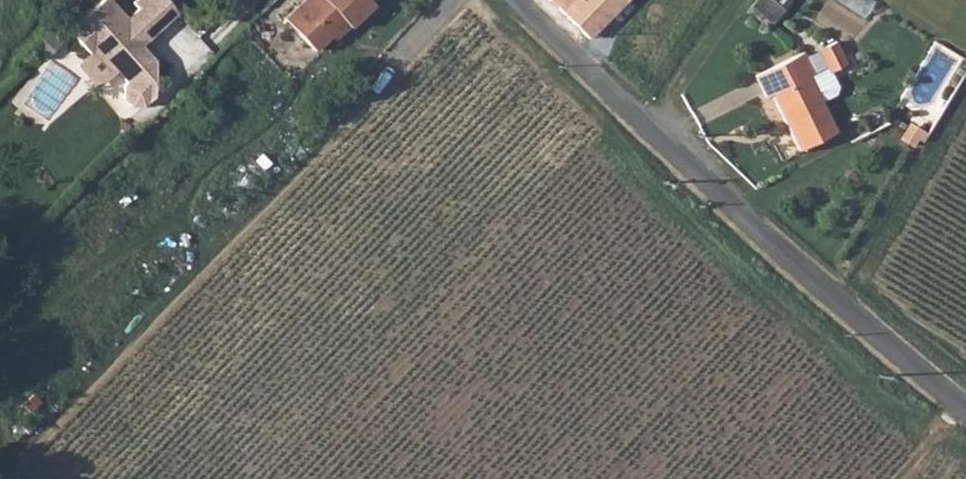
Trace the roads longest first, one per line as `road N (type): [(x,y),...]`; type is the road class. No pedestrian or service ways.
road 1 (unclassified): [(515,0),(832,301),(965,412)]

